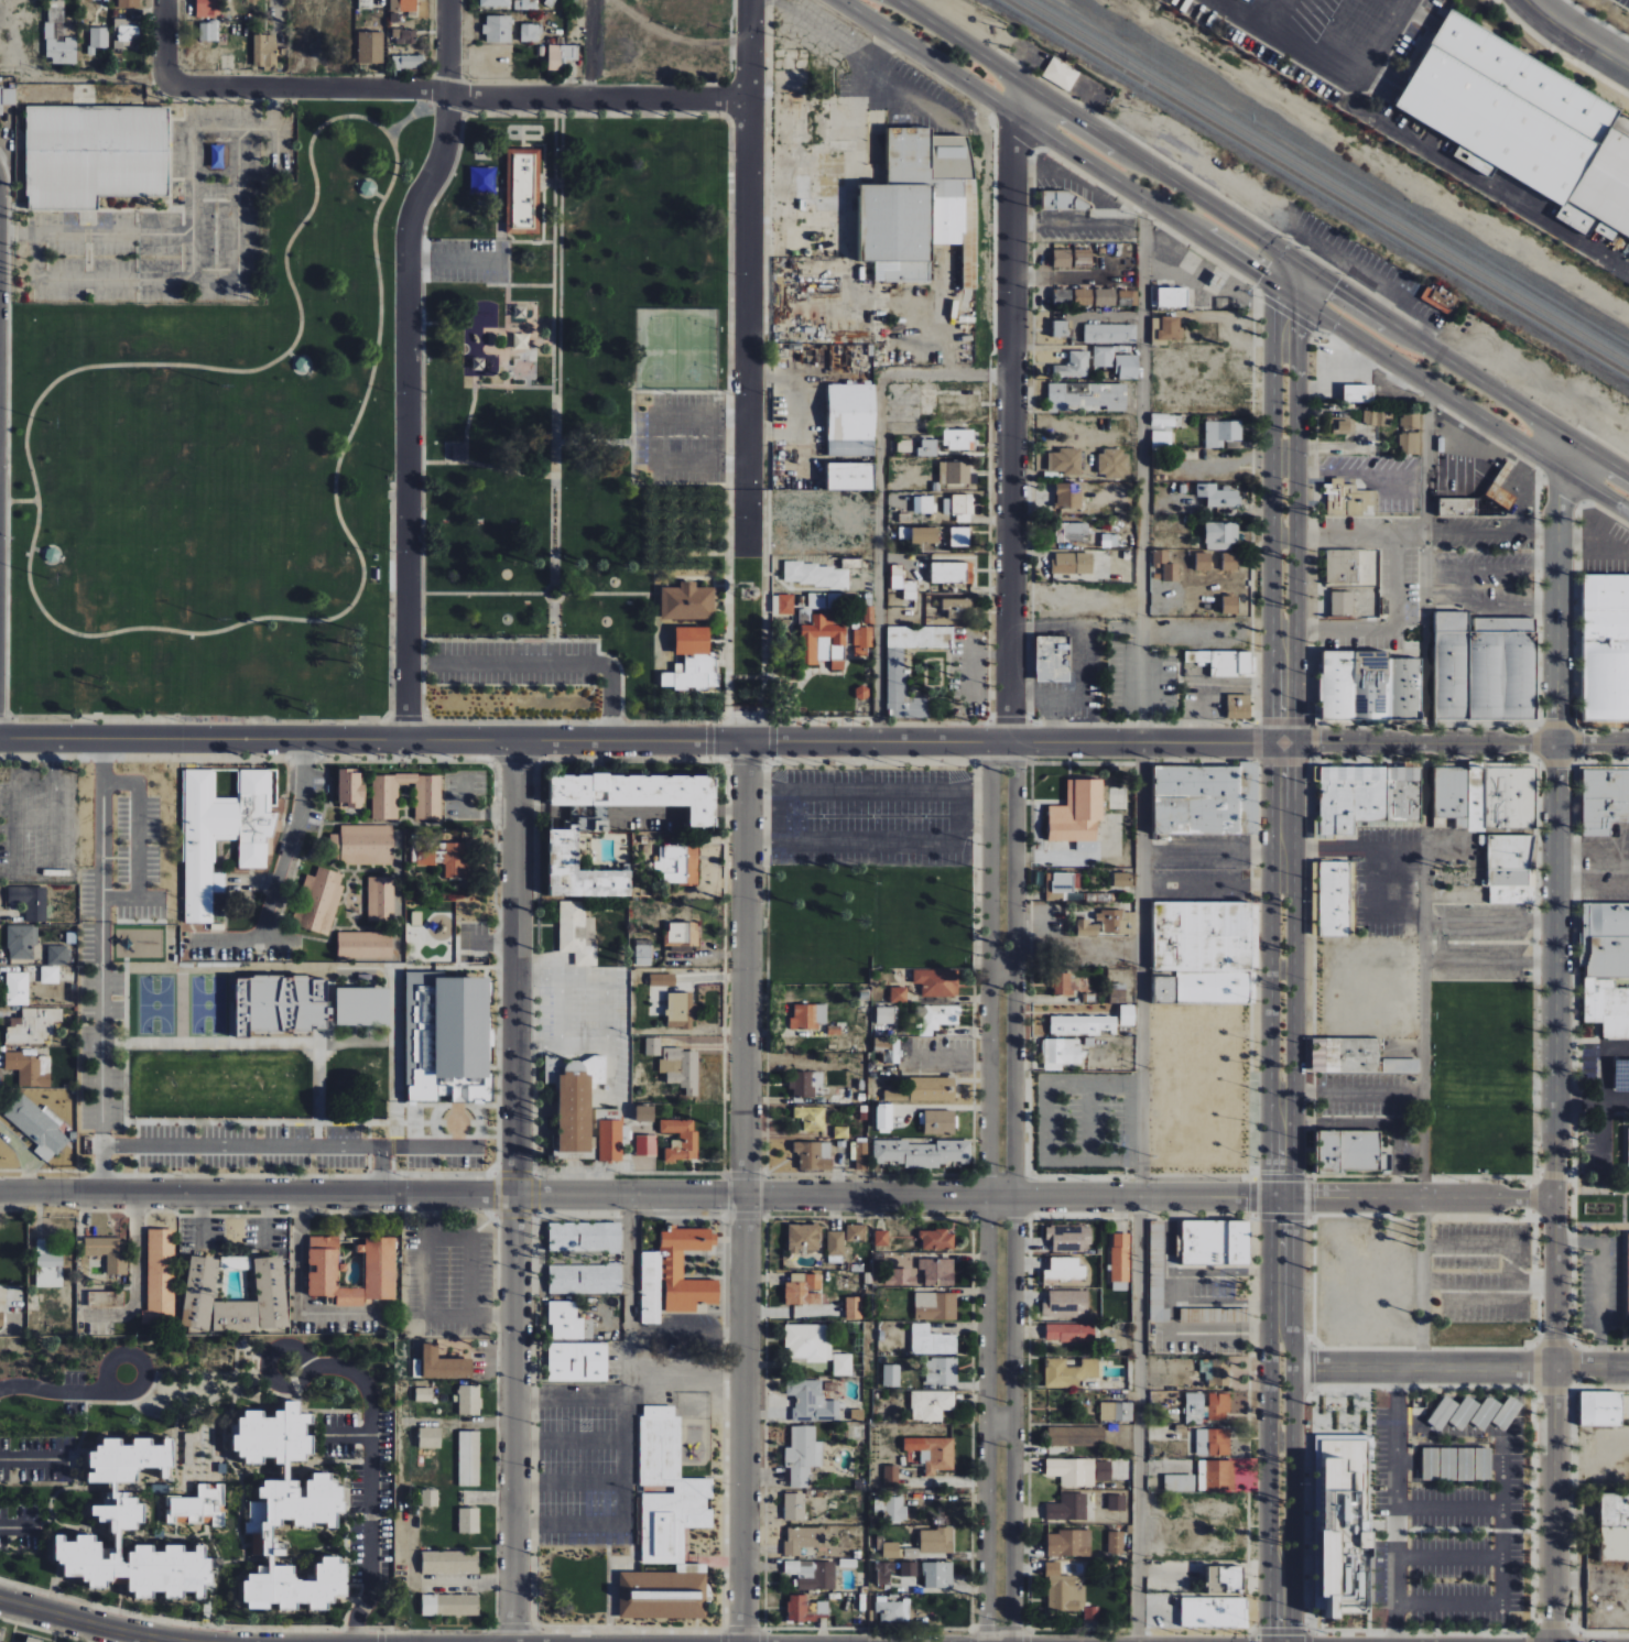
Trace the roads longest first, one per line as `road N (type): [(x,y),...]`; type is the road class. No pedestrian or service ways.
road 1 (residential): [(0,1198),(1557,1198)]
road 2 (residential): [(1027,121),(1016,139),(997,1641)]
road 3 (tertiary): [(0,734),(1283,742)]
road 4 (residential): [(1573,476),(1559,497),(1555,1641)]
road 5 (residential): [(738,1641),(747,1199),(743,717)]
road 6 (residential): [(508,1641),(519,739)]
road 7 (tertiary): [(1283,742),(1281,1641)]
road 8 (residential): [(0,70),(478,99),(752,104)]
road 9 (residential): [(450,0),(449,122),(413,227),(411,740)]
road 10 (residential): [(746,489),(755,0)]
road 11 (primary): [(1269,244),(897,0)]
road 12 (tertiary): [(1274,311),(1270,715),(1283,742)]
road 13 (tertiary): [(1283,742),(1293,717),(1296,325)]
road 14 (primary): [(1628,474),(1336,287)]
road 15 (residential): [(1282,1367),(1628,1372)]
road 16 (residential): [(1283,742),(1628,744)]
road 17 (tertiary): [(508,1641),(824,1641)]
road 18 (primary): [(1027,121),(1262,275)]
road 19 (primary): [(1335,323),(1525,446)]
road 20 (residential): [(743,705),(746,489)]
road 21 (primary): [(841,0),(996,101)]
road 22 (tertiary): [(0,1601),(169,1641)]
road 23 (primary): [(1172,181),(1127,165),(1060,122),(1027,121)]
road 24 (primary): [(1161,209),(1207,225),(1269,265),(1279,255)]
road 25 (residential): [(1519,0),(1531,15),(1628,71)]
road 26 (primary): [(1440,355),(1395,341),(1328,297)]

